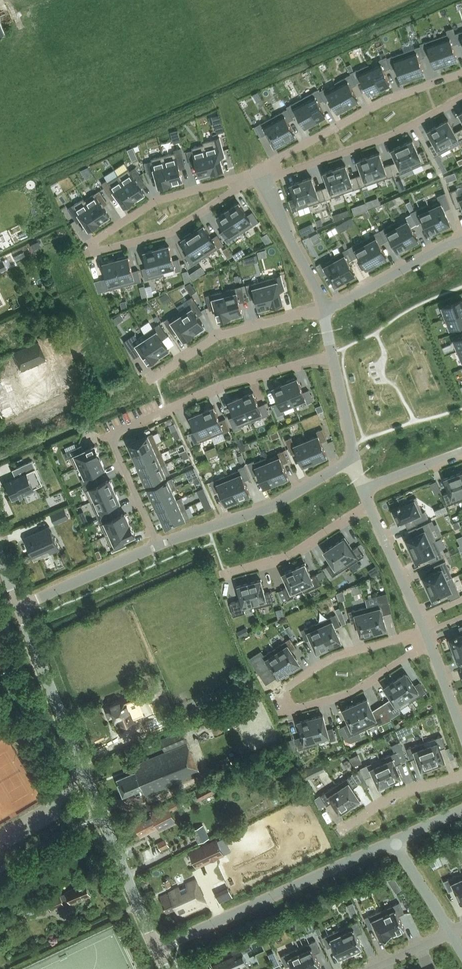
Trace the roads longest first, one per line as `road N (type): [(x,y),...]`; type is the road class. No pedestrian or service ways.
road 1 (unclassified): [(156,948),(19,607)]
road 2 (residential): [(334,357),(228,385),(116,435),(162,545)]
road 3 (residential): [(426,631),(333,657),(281,692),(290,711),(351,694),(429,643)]
road 4 (residential): [(258,175),(160,200),(92,244),(96,252),(173,233)]
road 5 (unclassified): [(156,948),(395,842)]
road 6 (residential): [(258,175),(385,100),(461,72)]
road 7 (residential): [(258,175),(284,174),(400,132),(461,98)]
road 8 (residential): [(162,545),(276,506),(352,464)]
road 9 (residential): [(328,309),(222,334),(154,377)]
road 10 (residential): [(223,573),(289,556),(368,507)]
road 11 (residential): [(19,607),(162,545)]
road 12 (residential): [(328,309),(258,175)]
road 13 (residential): [(461,240),(328,309)]
road 14 (residential): [(461,776),(415,788),(340,829)]
road 15 (residential): [(420,617),(368,507)]

